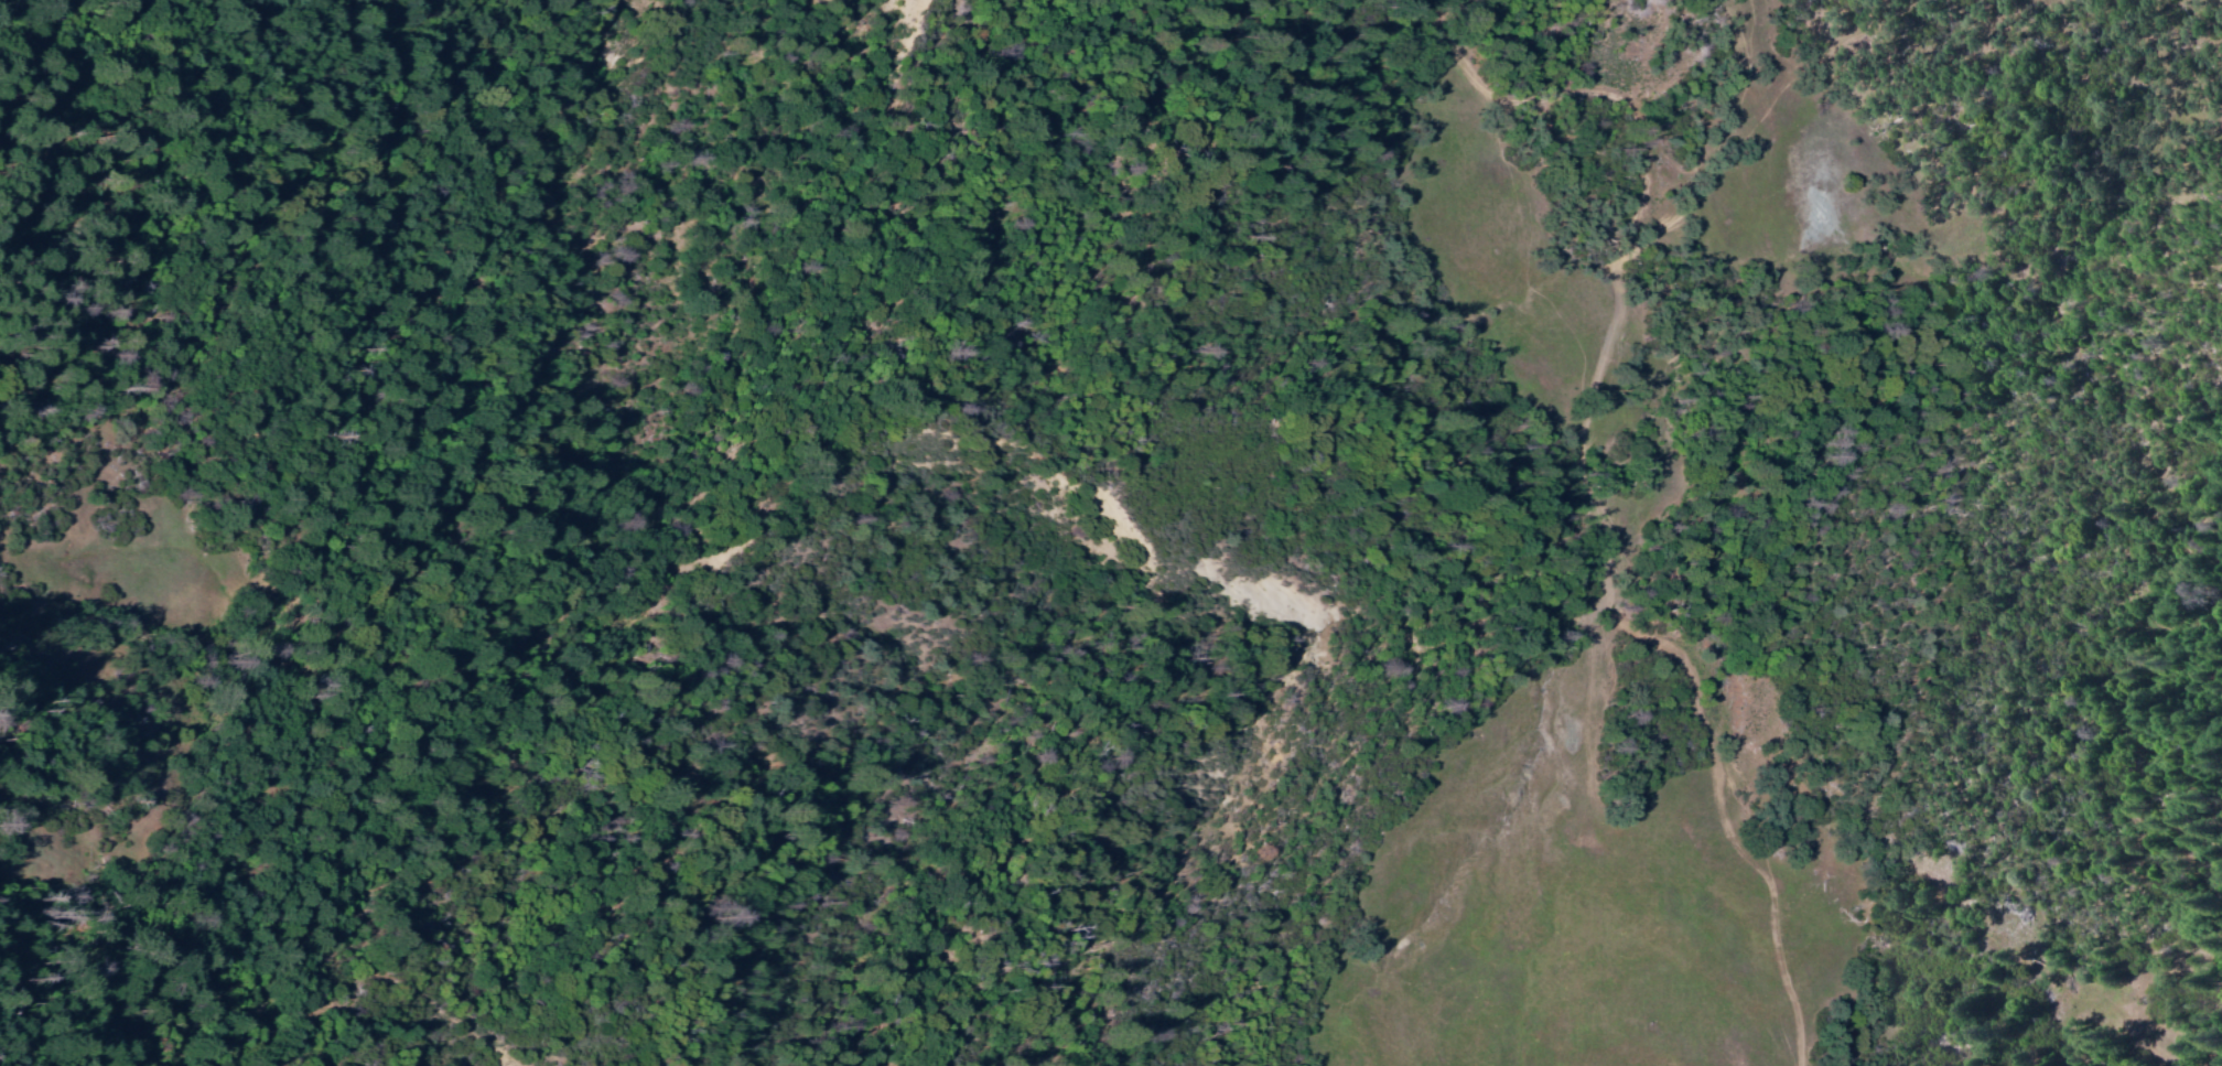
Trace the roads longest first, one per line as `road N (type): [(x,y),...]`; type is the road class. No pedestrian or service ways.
road 1 (residential): [(254,1065),(304,1031),(347,1019),(482,1041),(561,1065)]

